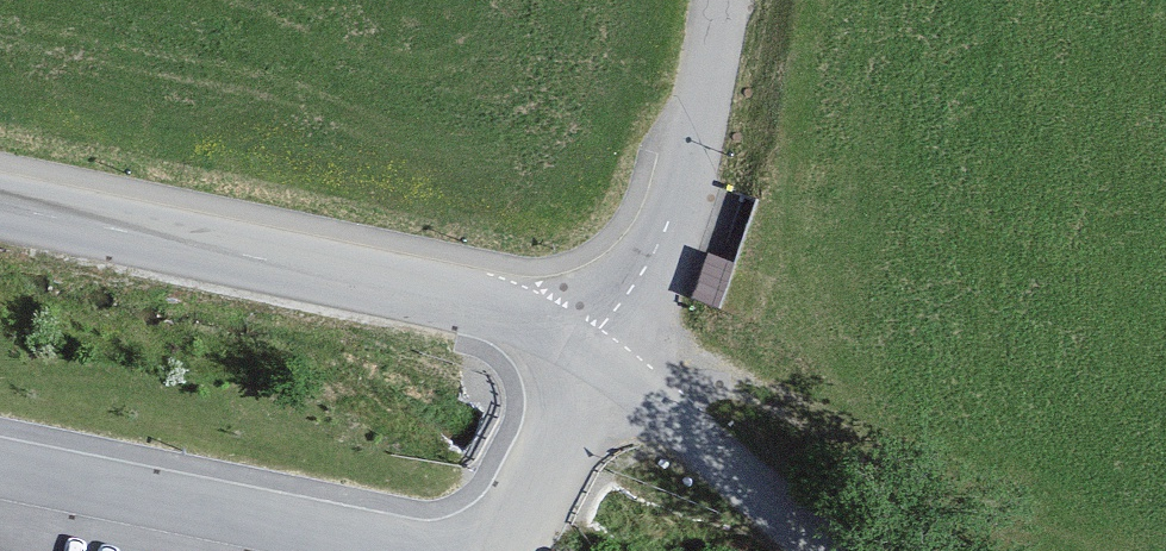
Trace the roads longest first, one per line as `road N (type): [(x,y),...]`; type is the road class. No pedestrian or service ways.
road 1 (unclassified): [(590,350),(502,309),(0,201)]
road 2 (residential): [(416,550),(0,466)]
road 3 (track): [(670,413),(704,388),(747,395),(1024,516)]
road 4 (residential): [(590,350),(676,212),(723,0)]
road 5 (unclassified): [(827,550),(590,350)]
road 6 (residential): [(590,350),(503,550)]

